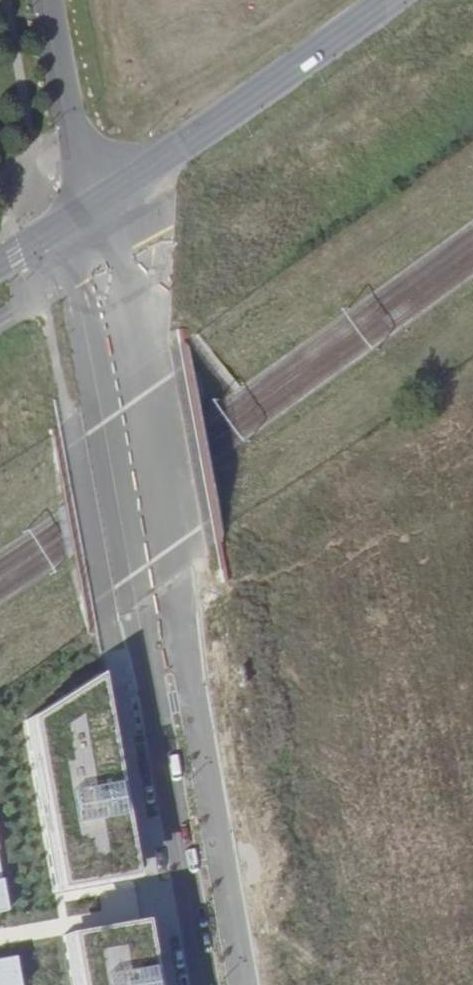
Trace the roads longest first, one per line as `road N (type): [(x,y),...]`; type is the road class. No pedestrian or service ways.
road 1 (tertiary): [(261,984),(136,244),(98,203)]
road 2 (tertiary): [(98,203),(74,284),(205,984)]
road 3 (secondary): [(98,203),(400,0)]
road 4 (tertiary): [(98,203),(53,0)]

